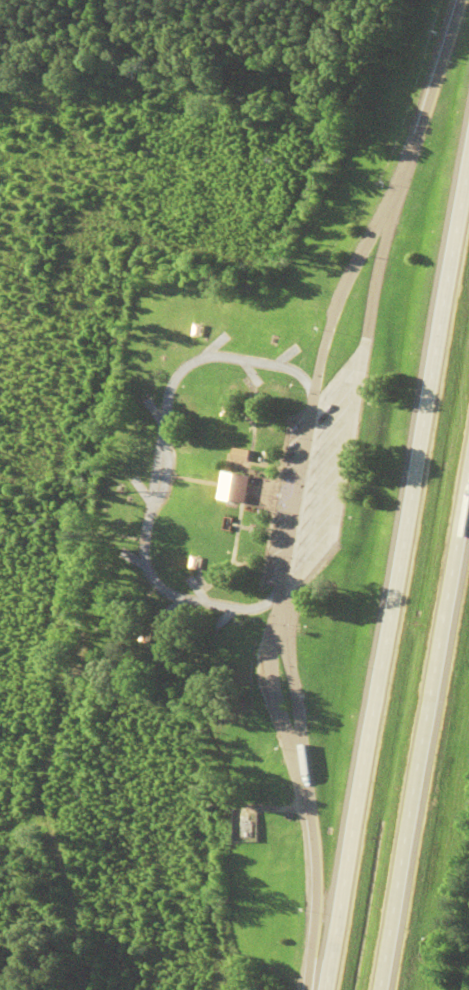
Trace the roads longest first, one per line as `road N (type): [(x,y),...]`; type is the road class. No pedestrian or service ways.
road 1 (motorway): [(468,97),(315,989)]
road 2 (motorway): [(375,989),(468,434)]

